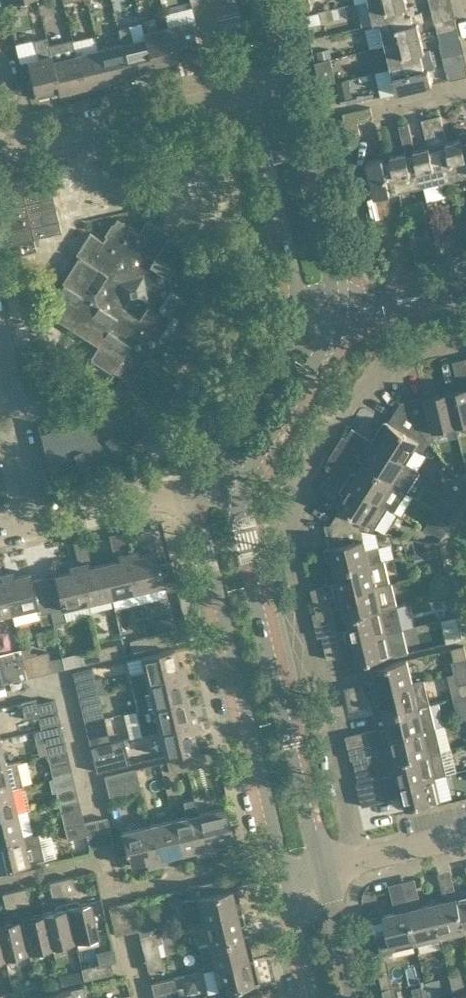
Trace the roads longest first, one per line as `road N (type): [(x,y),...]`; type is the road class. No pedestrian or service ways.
road 1 (residential): [(361,858),(285,534),(298,478),(356,390),(391,353),(465,336)]
road 2 (tertiary): [(200,494),(205,551),(285,878)]
road 3 (tertiary): [(325,867),(244,499)]
road 4 (residential): [(0,66),(15,128),(44,143),(249,90)]
road 5 (tertiary): [(334,313),(284,81)]
road 6 (tertiary): [(249,90),(296,310)]
road 7 (tertiary): [(244,499),(246,477),(327,340),(334,313)]
road 8 (tertiary): [(296,310),(200,494)]
road 9 (residential): [(41,518),(0,349)]
road 10 (residential): [(200,494),(171,491),(41,518)]
road 11 (tertiary): [(465,288),(334,313)]
road 12 (tertiary): [(353,997),(325,867)]
road 13 (tertiary): [(285,878),(312,997)]

